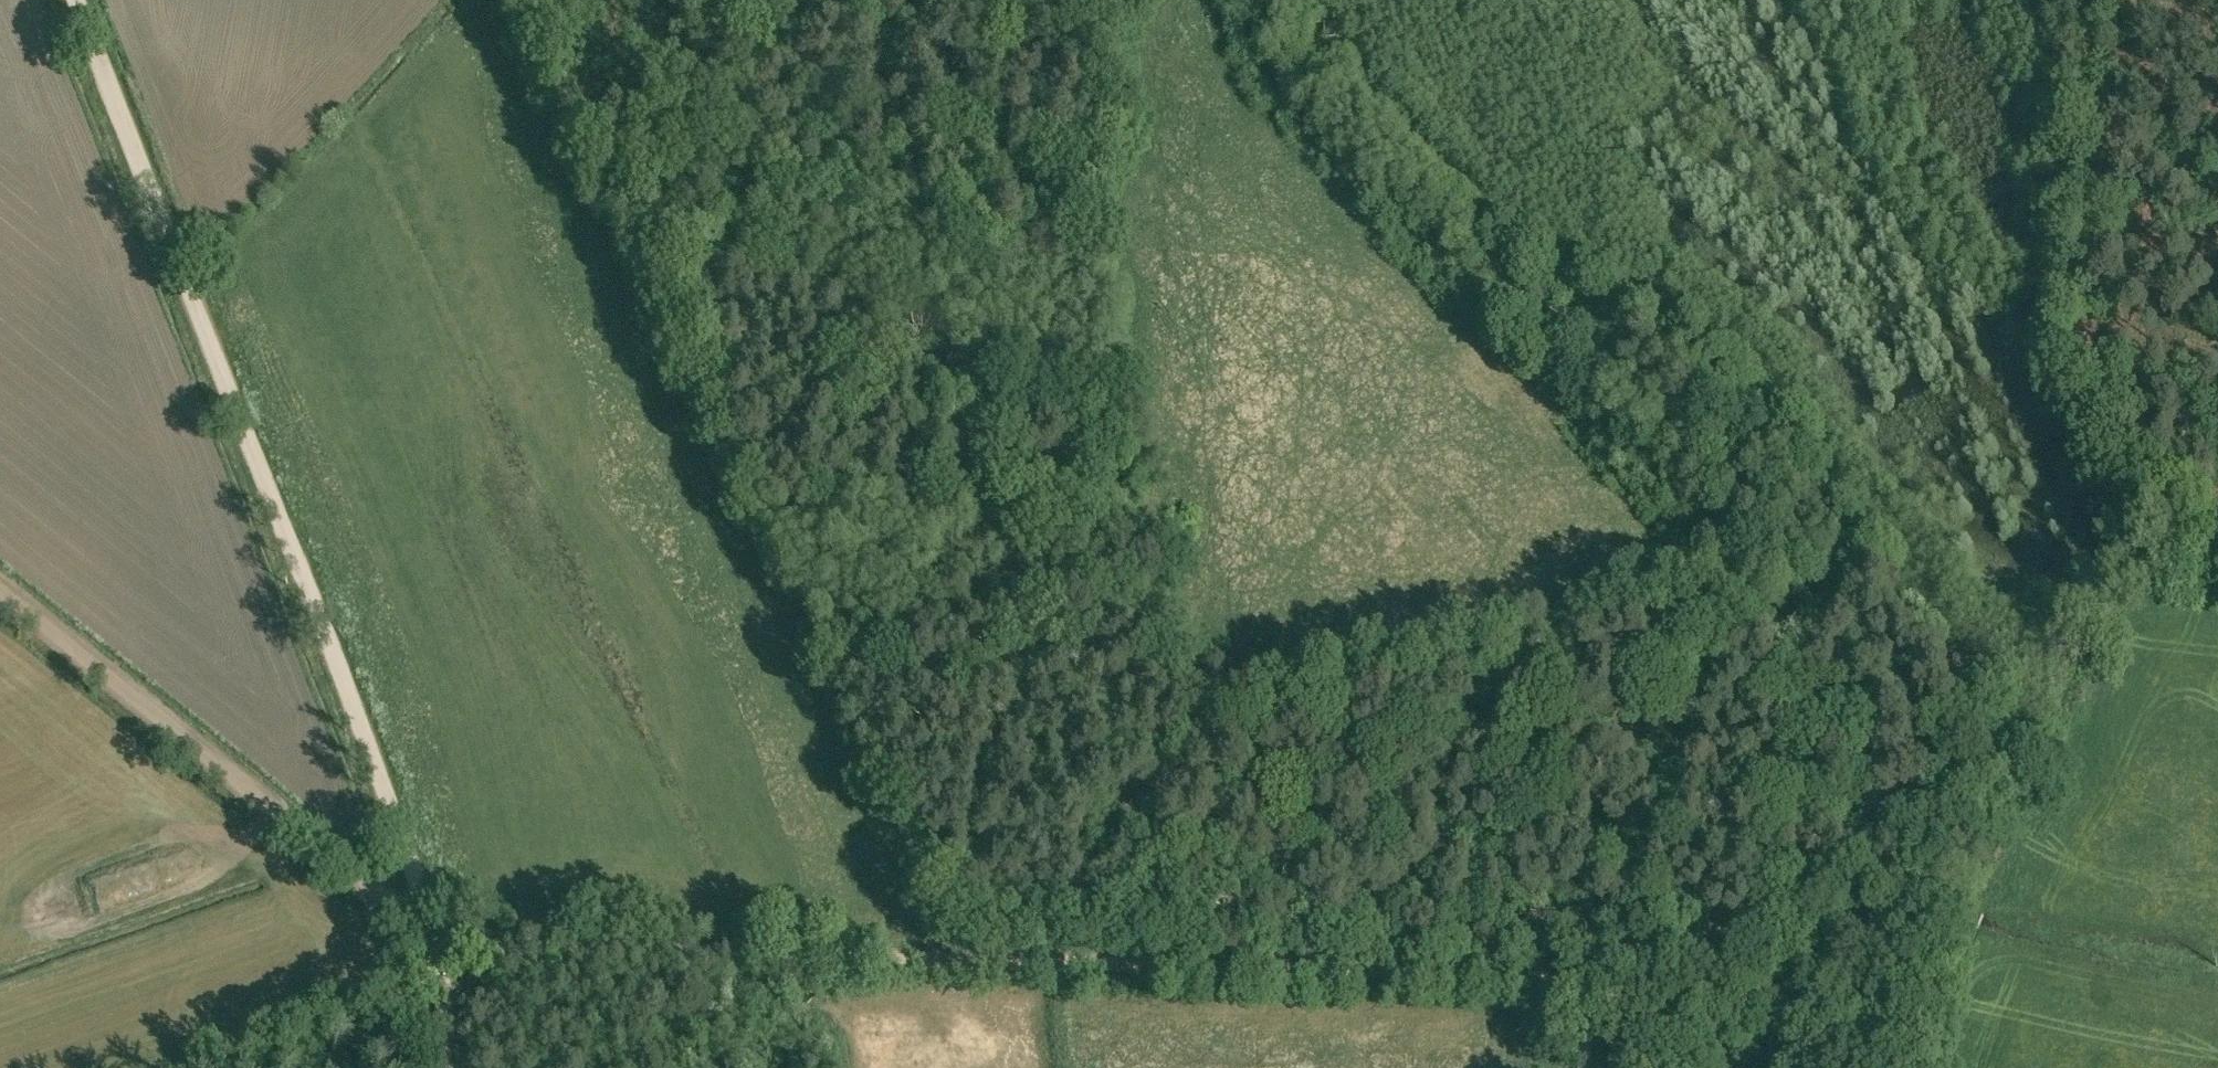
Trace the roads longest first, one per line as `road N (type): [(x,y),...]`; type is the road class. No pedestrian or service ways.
road 1 (track): [(445,946),(1504,978),(1590,1053),(1587,1067)]
road 2 (track): [(67,0),(445,946)]
road 3 (track): [(445,946),(0,591)]
road 4 (track): [(445,946),(420,972),(140,1067)]
road 5 (unclassified): [(445,946),(445,1067)]

